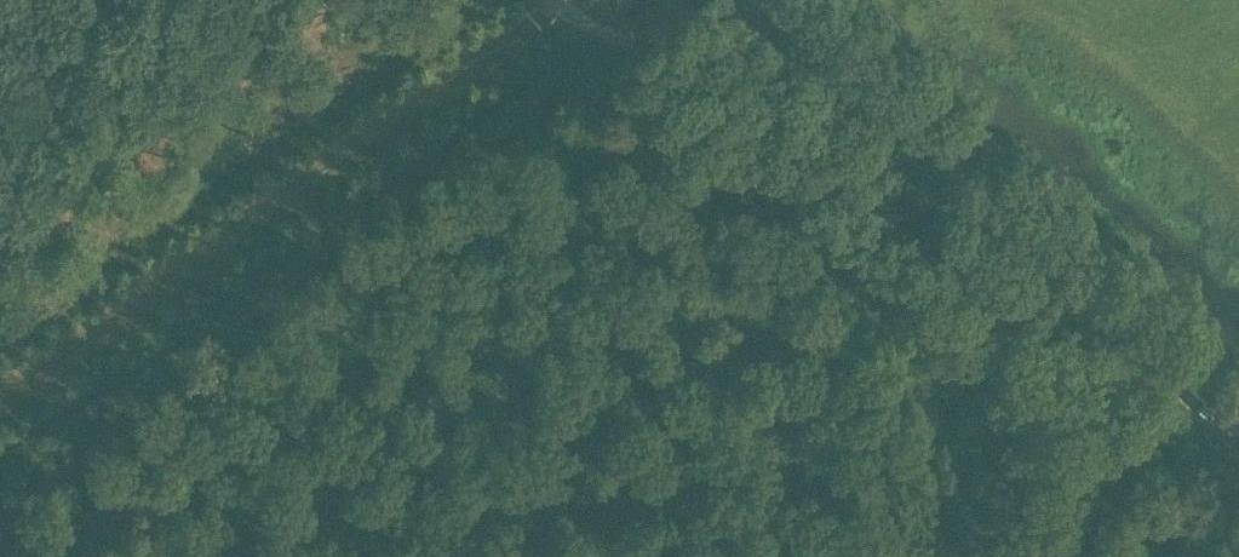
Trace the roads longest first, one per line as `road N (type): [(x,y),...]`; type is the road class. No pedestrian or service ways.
road 1 (secondary): [(783,0),(1238,435)]

